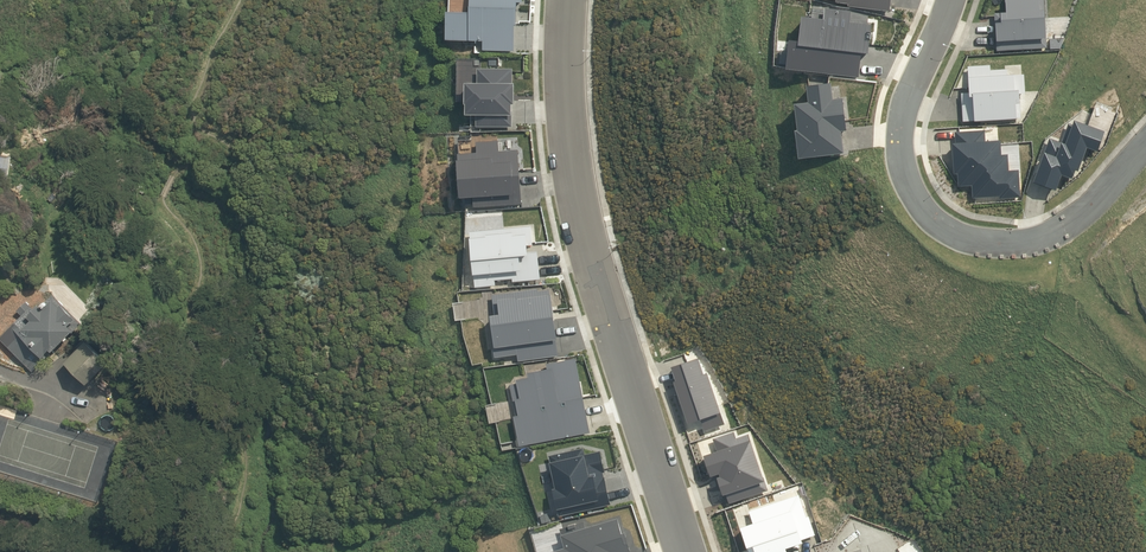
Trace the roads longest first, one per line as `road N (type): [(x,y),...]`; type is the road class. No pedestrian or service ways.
road 1 (residential): [(566,0),(566,114),(580,208),(686,551)]
road 2 (residential): [(952,0),(915,78),(900,135),(916,198),(947,230),(993,243),(1040,240),(1081,216),(1145,144)]

